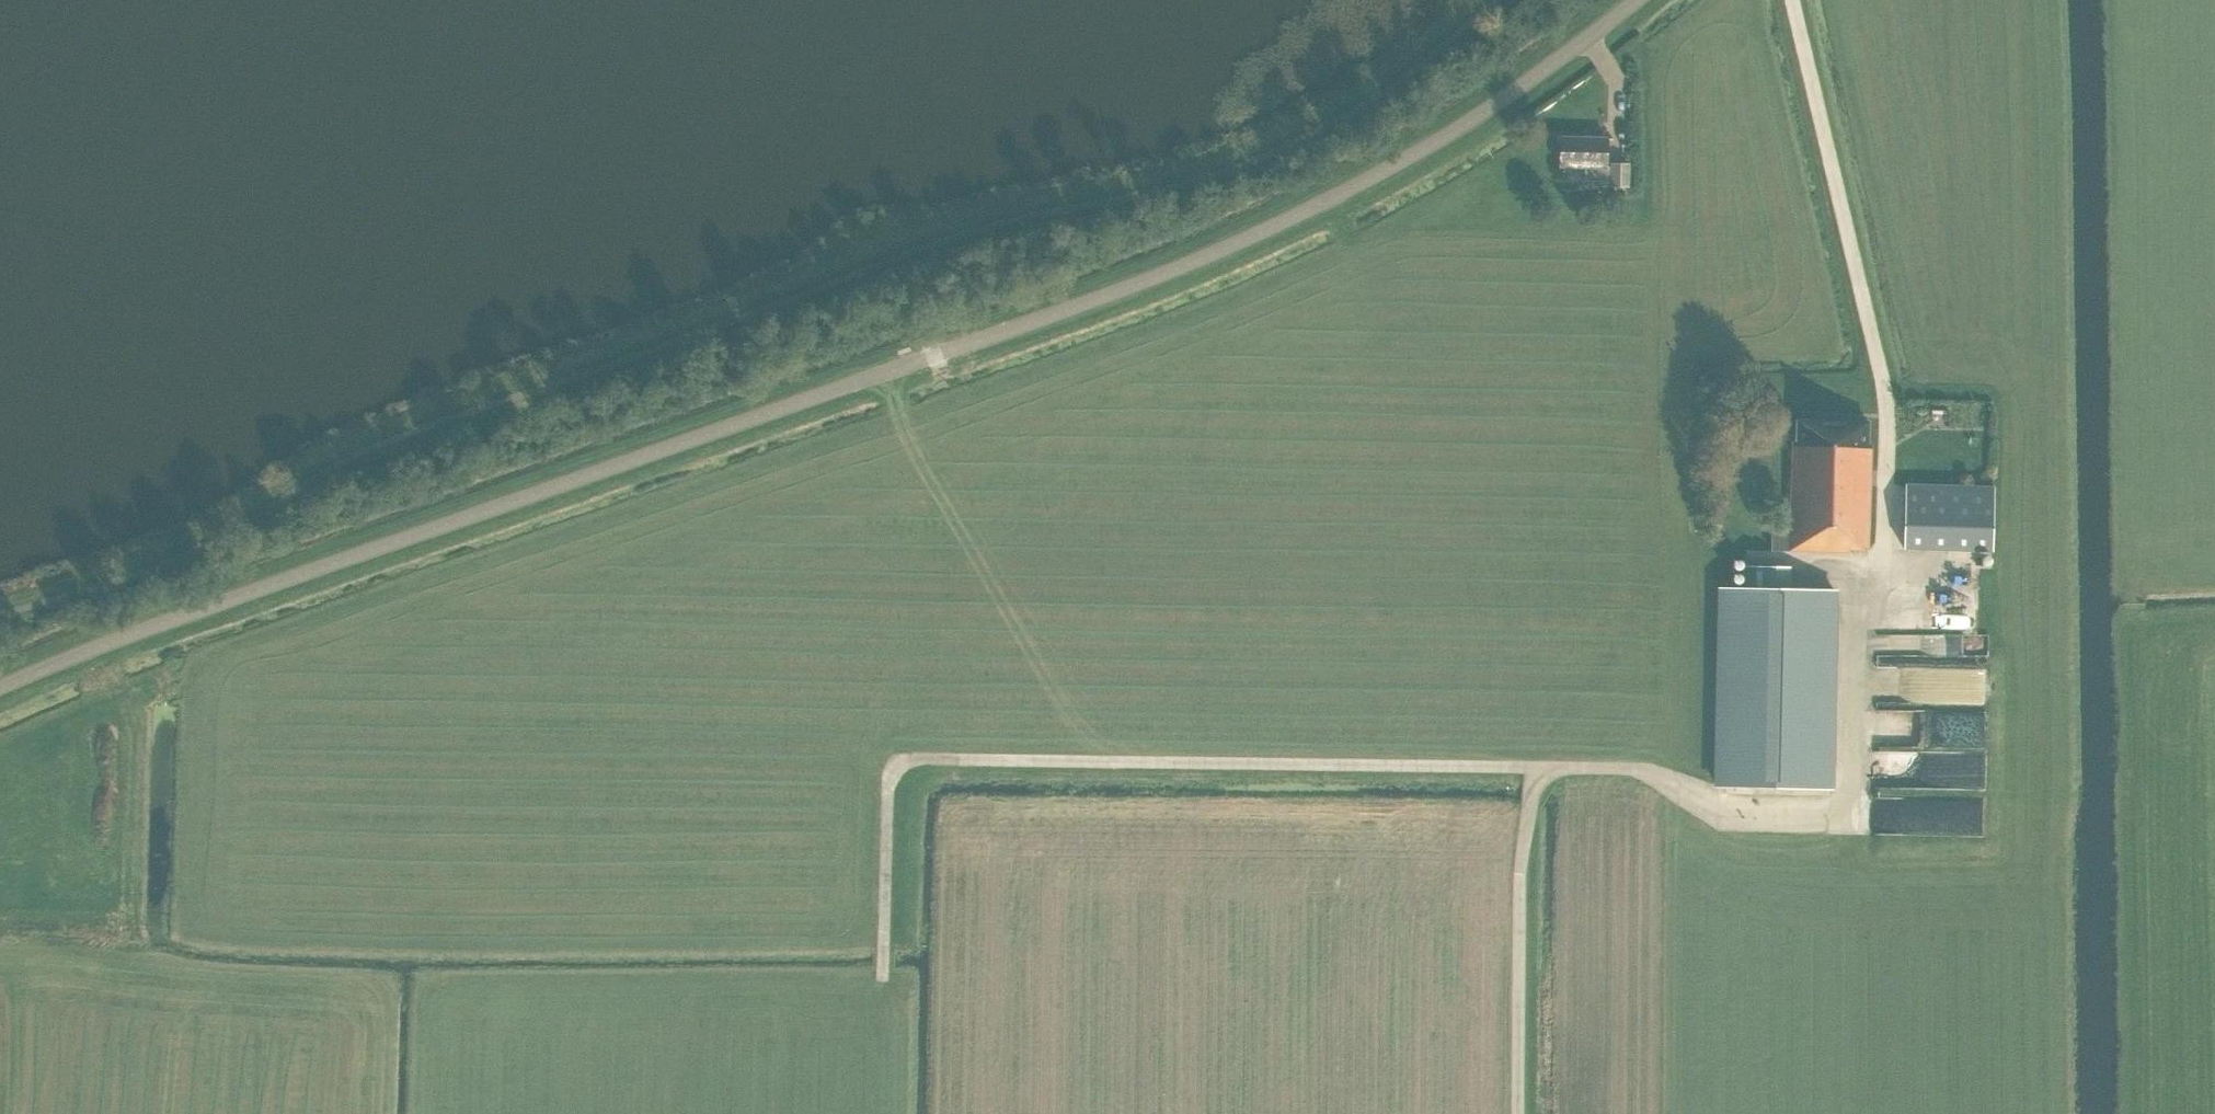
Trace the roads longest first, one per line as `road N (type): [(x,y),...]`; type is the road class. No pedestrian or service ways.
road 1 (unclassified): [(0,688),(175,618),(1221,249),(1444,137),(1635,0)]
road 2 (track): [(1852,817),(1723,816),(1647,767),(899,763),(889,782),(884,980)]
road 3 (track): [(1534,769),(1523,872),(1522,1113)]

